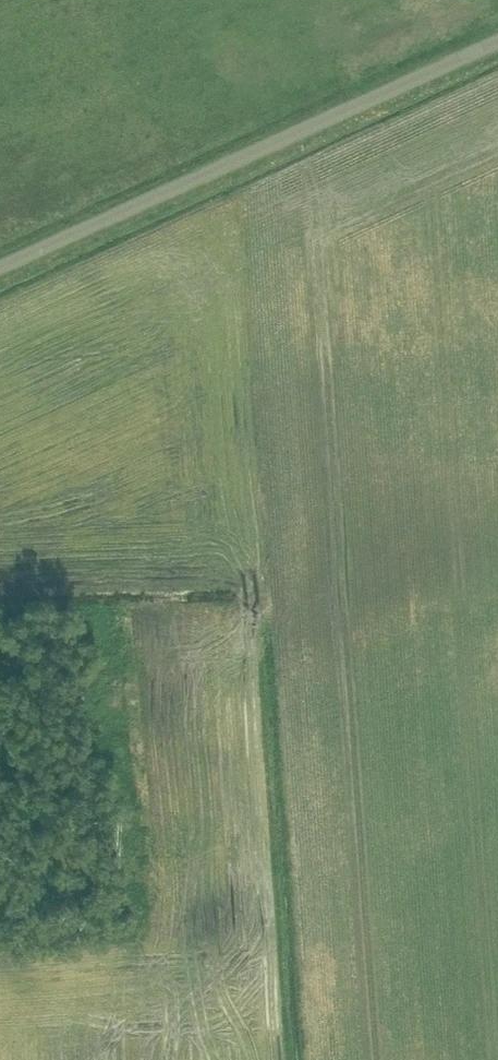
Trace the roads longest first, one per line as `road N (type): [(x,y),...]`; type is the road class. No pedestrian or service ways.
road 1 (unclassified): [(0,263),(497,41)]

